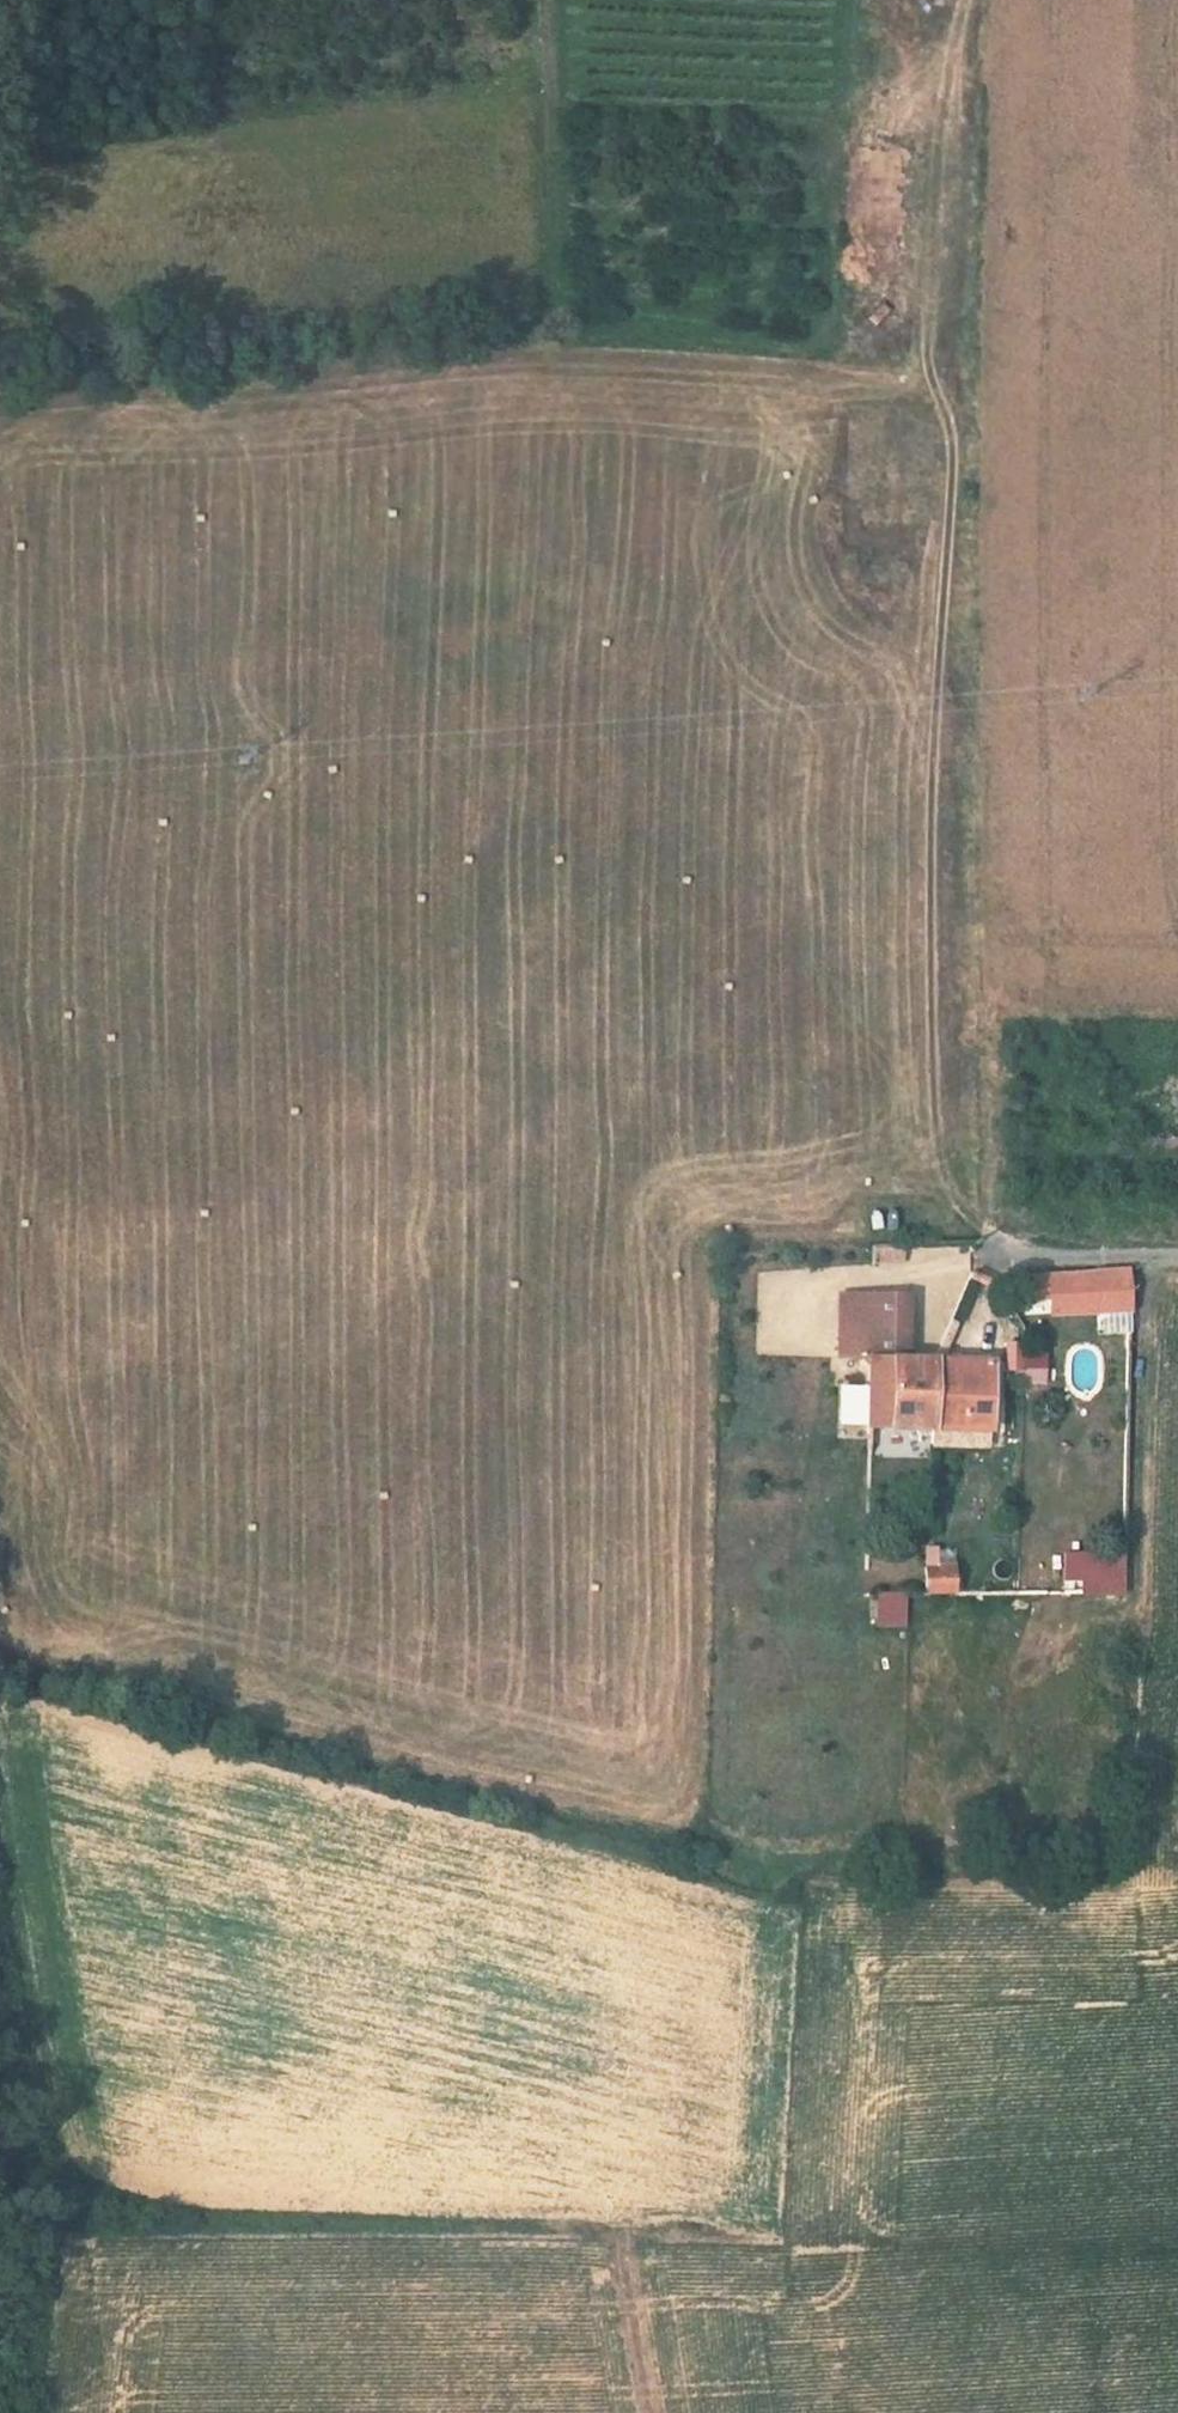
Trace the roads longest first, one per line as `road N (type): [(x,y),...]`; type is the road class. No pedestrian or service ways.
road 1 (residential): [(974,1267),(1177,1260)]

